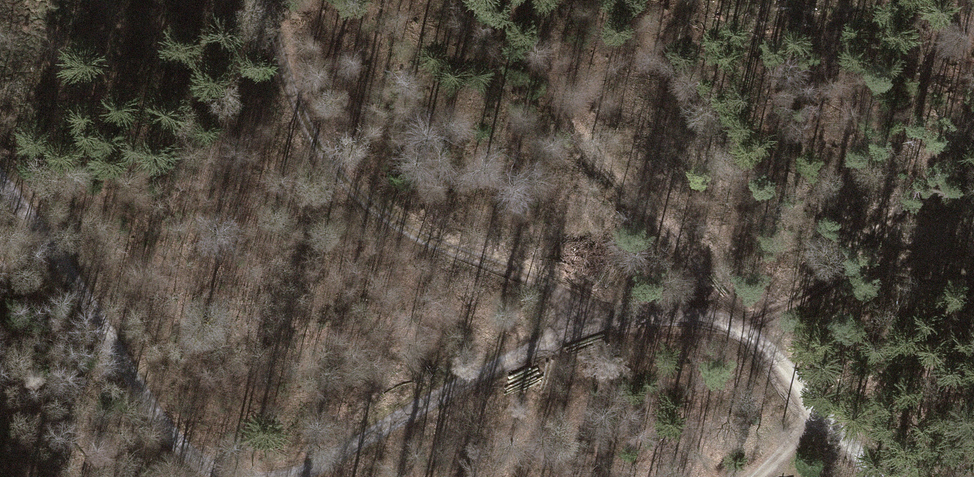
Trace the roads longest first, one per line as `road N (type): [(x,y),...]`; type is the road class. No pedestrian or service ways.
road 1 (track): [(883,476),(760,344),(724,324),(660,316),(600,322),(525,348),(292,476)]
road 2 (track): [(253,0),(293,100),(373,206),(600,322)]
road 3 (track): [(229,476),(209,471),(140,397),(89,303),(0,174)]

